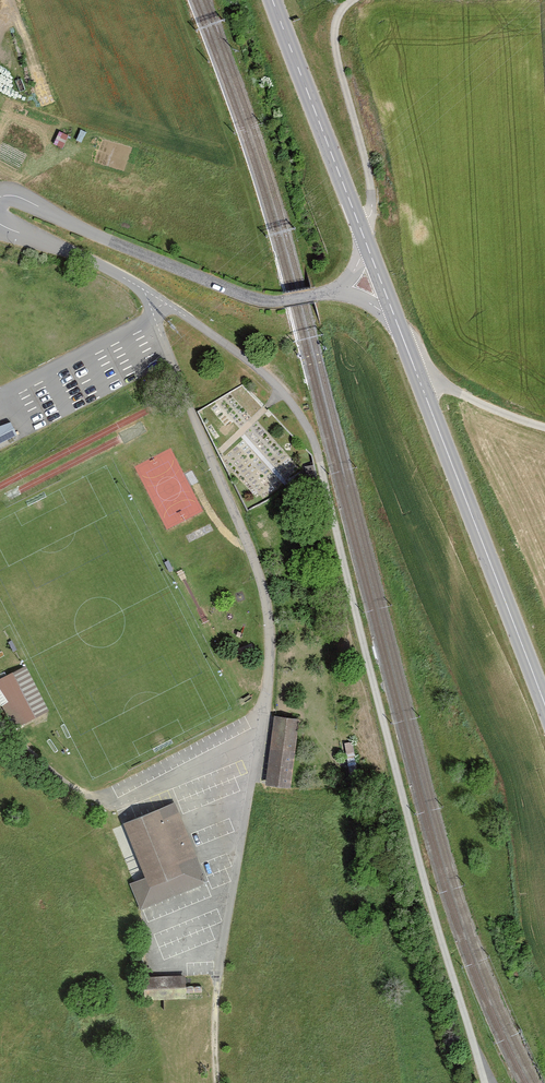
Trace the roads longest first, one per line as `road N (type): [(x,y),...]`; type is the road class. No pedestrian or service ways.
road 1 (unclassified): [(155,297),(277,386),(316,447),(373,684),(480,1065)]
road 2 (residential): [(155,297),(153,316),(268,603),(268,696),(218,977)]
road 3 (primary): [(396,321),(544,705)]
road 4 (unclassified): [(0,197),(24,199),(254,298),(332,291)]
road 5 (primary): [(272,0),(366,244)]
road 6 (track): [(362,230),(372,208),(369,173),(334,30),(352,0)]
road 7 (residential): [(0,224),(74,250),(155,297)]
road 8 (track): [(415,371),(544,428)]

